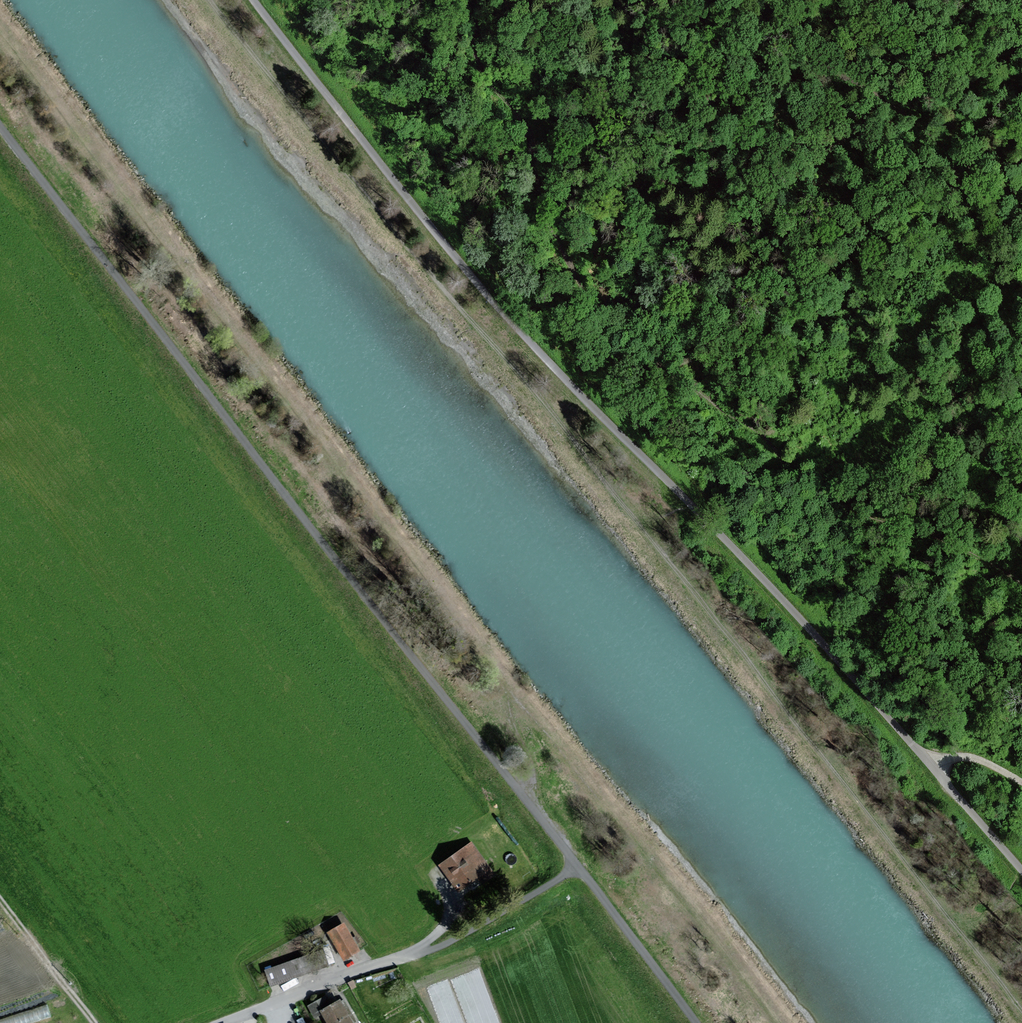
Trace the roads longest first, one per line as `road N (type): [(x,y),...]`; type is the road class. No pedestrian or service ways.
road 1 (track): [(212,0),(1021,1012)]
road 2 (track): [(255,0),(489,297),(777,595),(1021,871)]
road 3 (track): [(599,329),(714,403),(835,499),(1021,579)]
road 4 (track): [(578,867),(445,945),(417,952)]
road 5 (track): [(95,1022),(0,900)]

